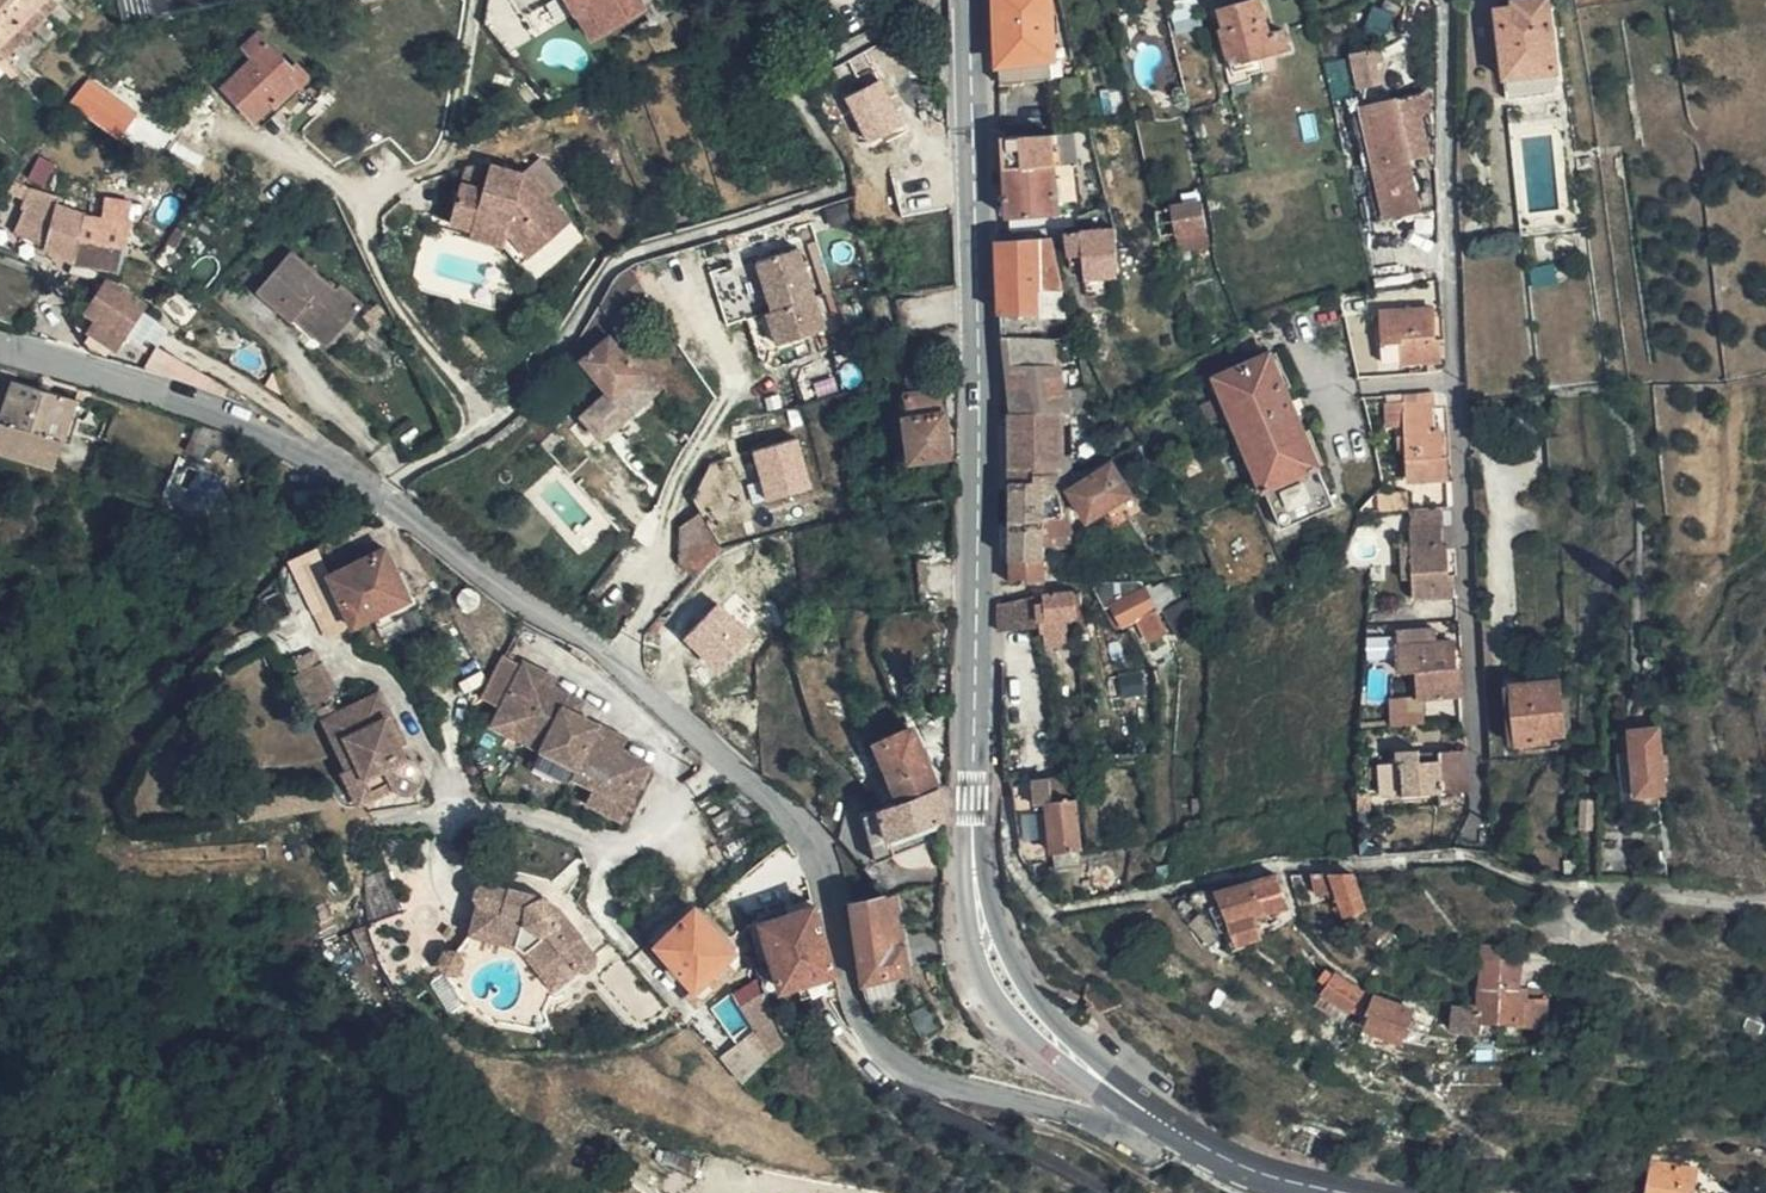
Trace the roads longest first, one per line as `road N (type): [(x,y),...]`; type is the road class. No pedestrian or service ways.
road 1 (residential): [(1144,1117),(1127,1142),(1019,1118),(896,1074),(854,1009),(822,859),(769,793),(617,662),(326,463),(229,414),(0,343)]
road 2 (tertiary): [(1144,1117),(1054,1046),(1005,990),(983,942),(974,885),(967,0)]
road 3 (residential): [(1451,0),(1482,806)]
road 4 (tertiary): [(1337,1192),(1212,1157),(1144,1117)]

